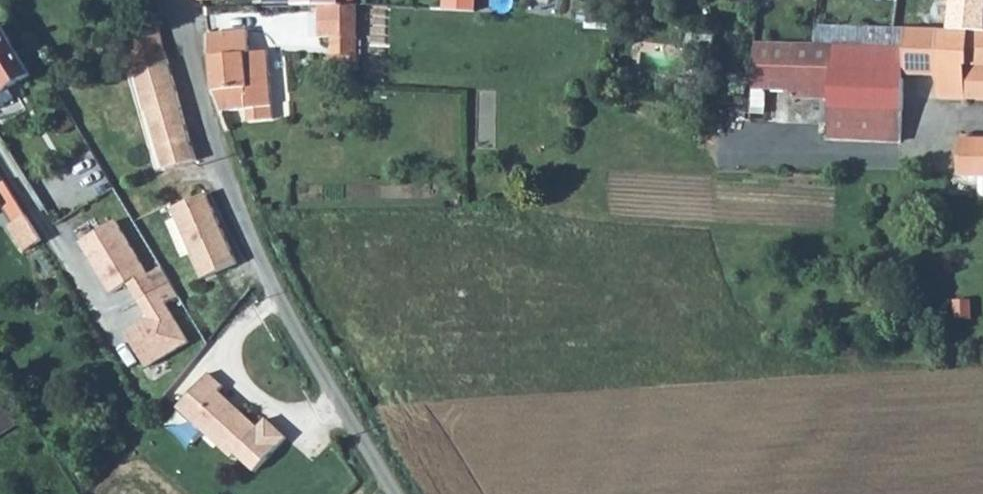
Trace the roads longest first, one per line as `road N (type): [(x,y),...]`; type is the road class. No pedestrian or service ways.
road 1 (unclassified): [(179,0),(203,116),(255,247),(398,493)]

